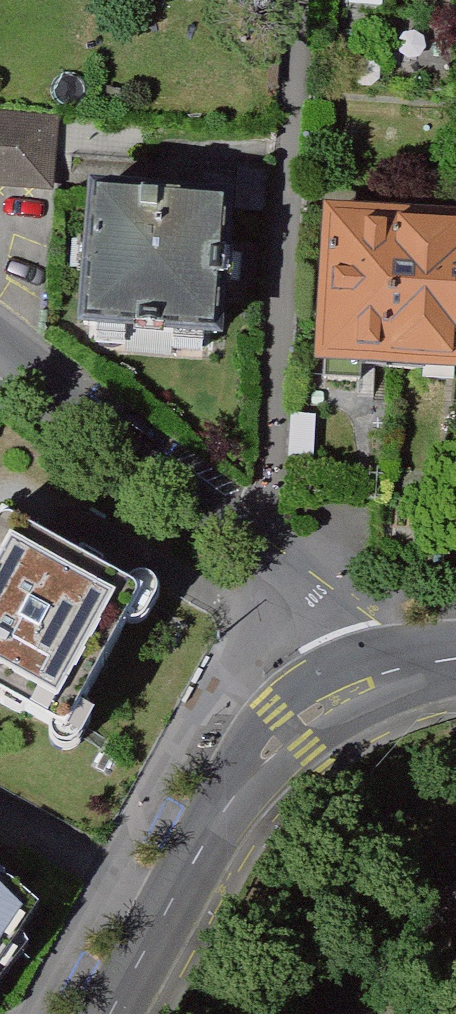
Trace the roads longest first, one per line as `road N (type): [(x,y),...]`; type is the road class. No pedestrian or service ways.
road 1 (residential): [(0,347),(264,550),(379,680)]
road 2 (tertiary): [(117,1013),(217,832),(260,773),(334,701),(379,680)]

